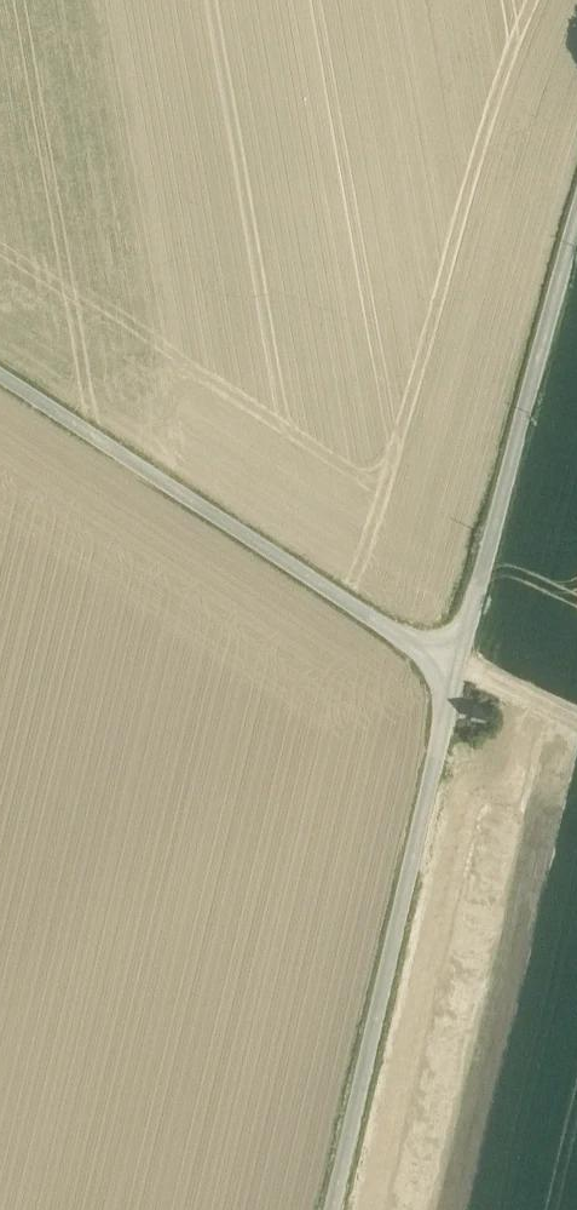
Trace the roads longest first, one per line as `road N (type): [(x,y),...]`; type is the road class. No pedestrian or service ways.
road 1 (unclassified): [(576,226),(455,668),(330,1209)]
road 2 (track): [(0,372),(455,668),(576,723)]

